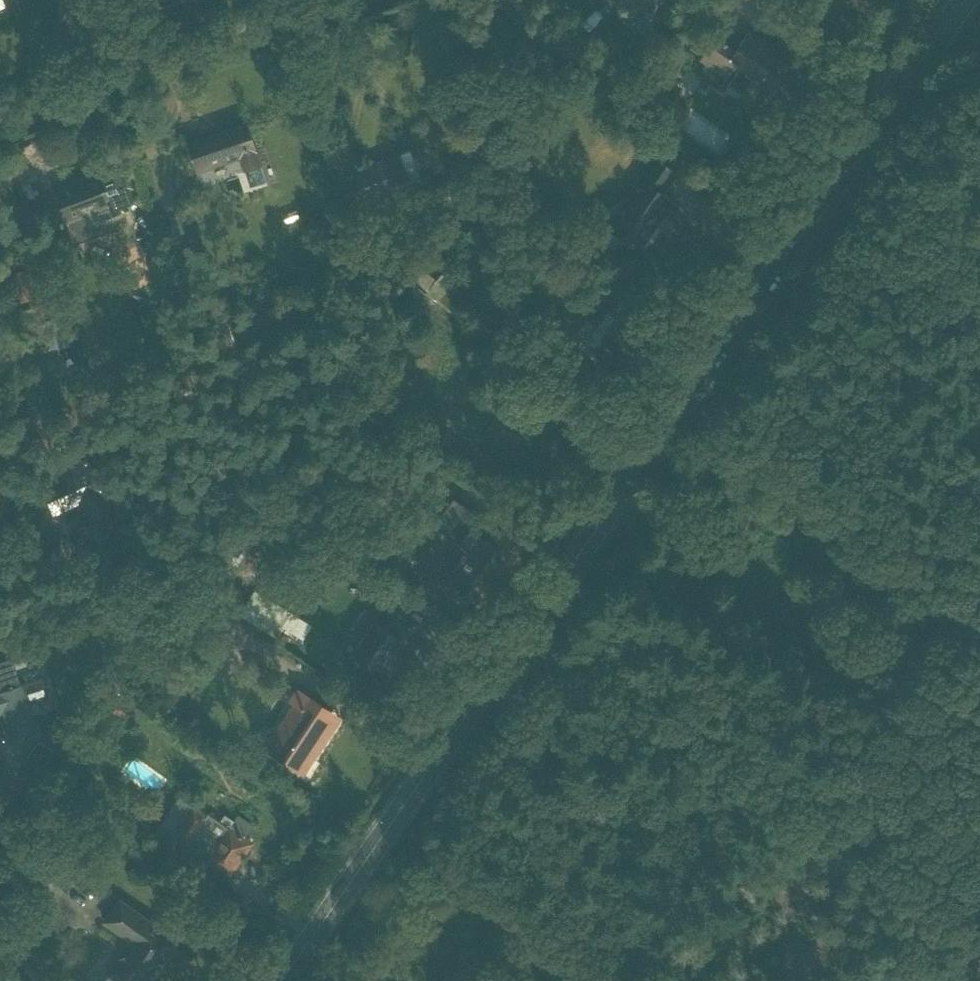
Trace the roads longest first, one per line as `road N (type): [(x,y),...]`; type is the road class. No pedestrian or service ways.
road 1 (secondary): [(906,81),(280,980)]
road 2 (residential): [(0,125),(340,0)]
road 3 (residential): [(796,0),(906,81)]

